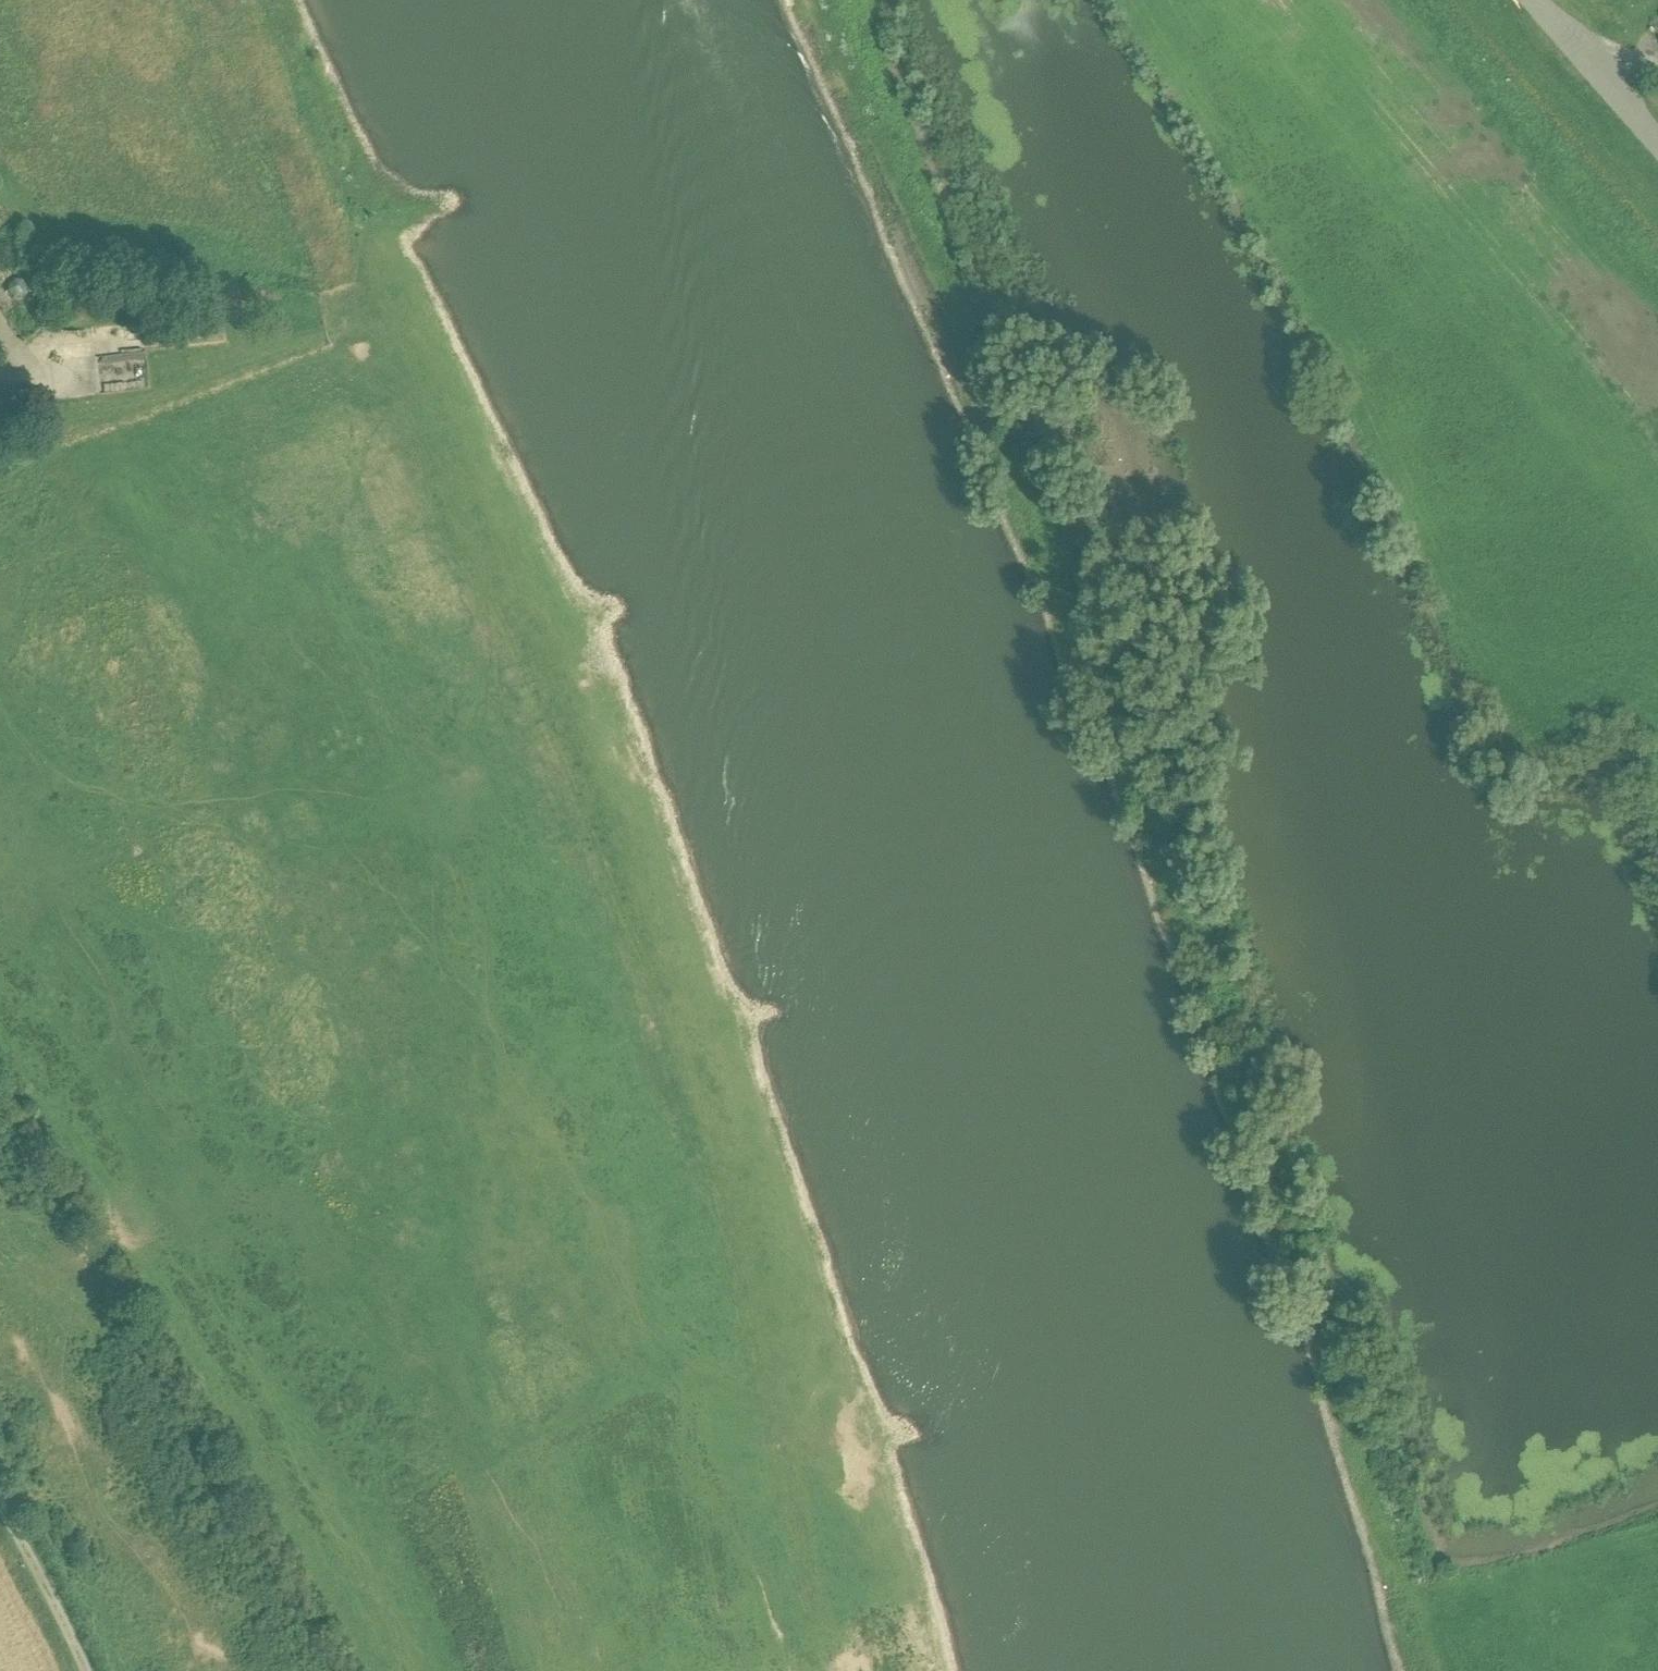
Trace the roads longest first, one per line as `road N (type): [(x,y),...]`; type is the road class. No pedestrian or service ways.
road 1 (unclassified): [(1657,144),(1533,0)]
road 2 (unclassified): [(84,1670),(0,1513)]

